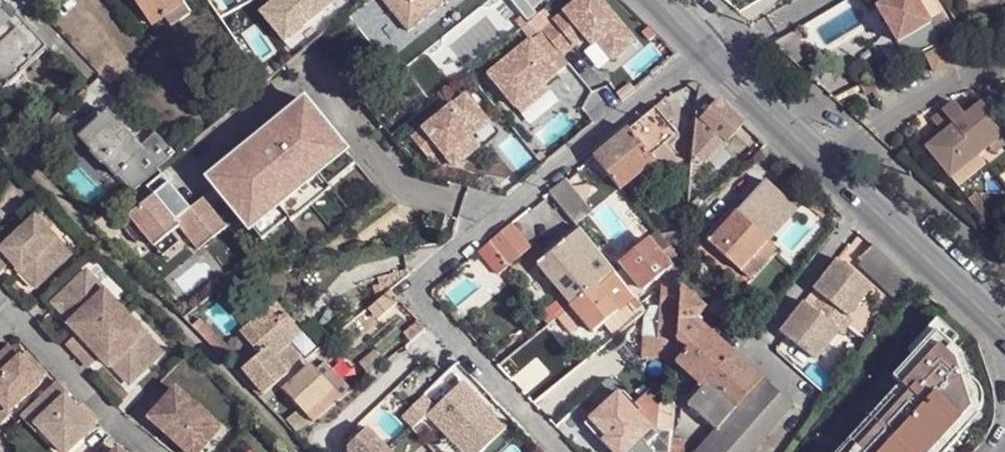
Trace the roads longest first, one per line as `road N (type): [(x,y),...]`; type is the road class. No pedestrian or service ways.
road 1 (residential): [(719,65),(1004,331)]
road 2 (residential): [(827,0),(719,65)]

